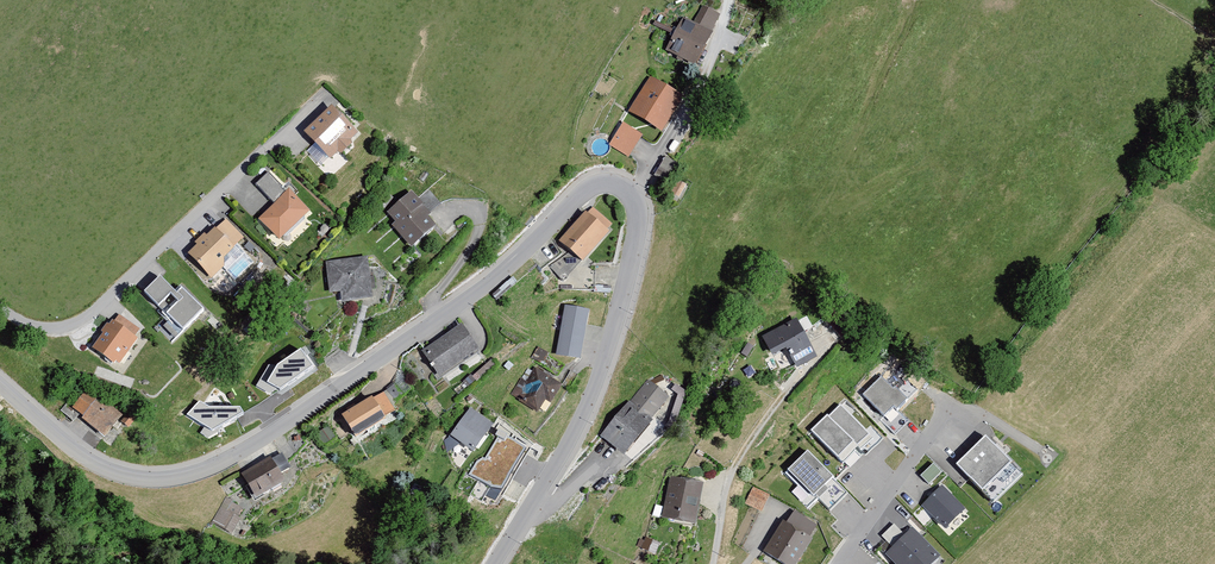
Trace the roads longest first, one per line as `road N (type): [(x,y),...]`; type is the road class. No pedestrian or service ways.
road 1 (unclassified): [(494,563),(599,376),(637,217),(631,195),(615,184),(588,189),(469,298),(266,436),(195,473),(143,479),(100,467),(0,385)]
road 2 (residential): [(325,94),(90,315),(45,327),(0,308)]
road 3 (residential): [(713,563),(751,441),(819,361)]
road 4 (track): [(631,195),(674,133),(727,24),(728,0)]
road 5 (residential): [(838,563),(948,406)]

